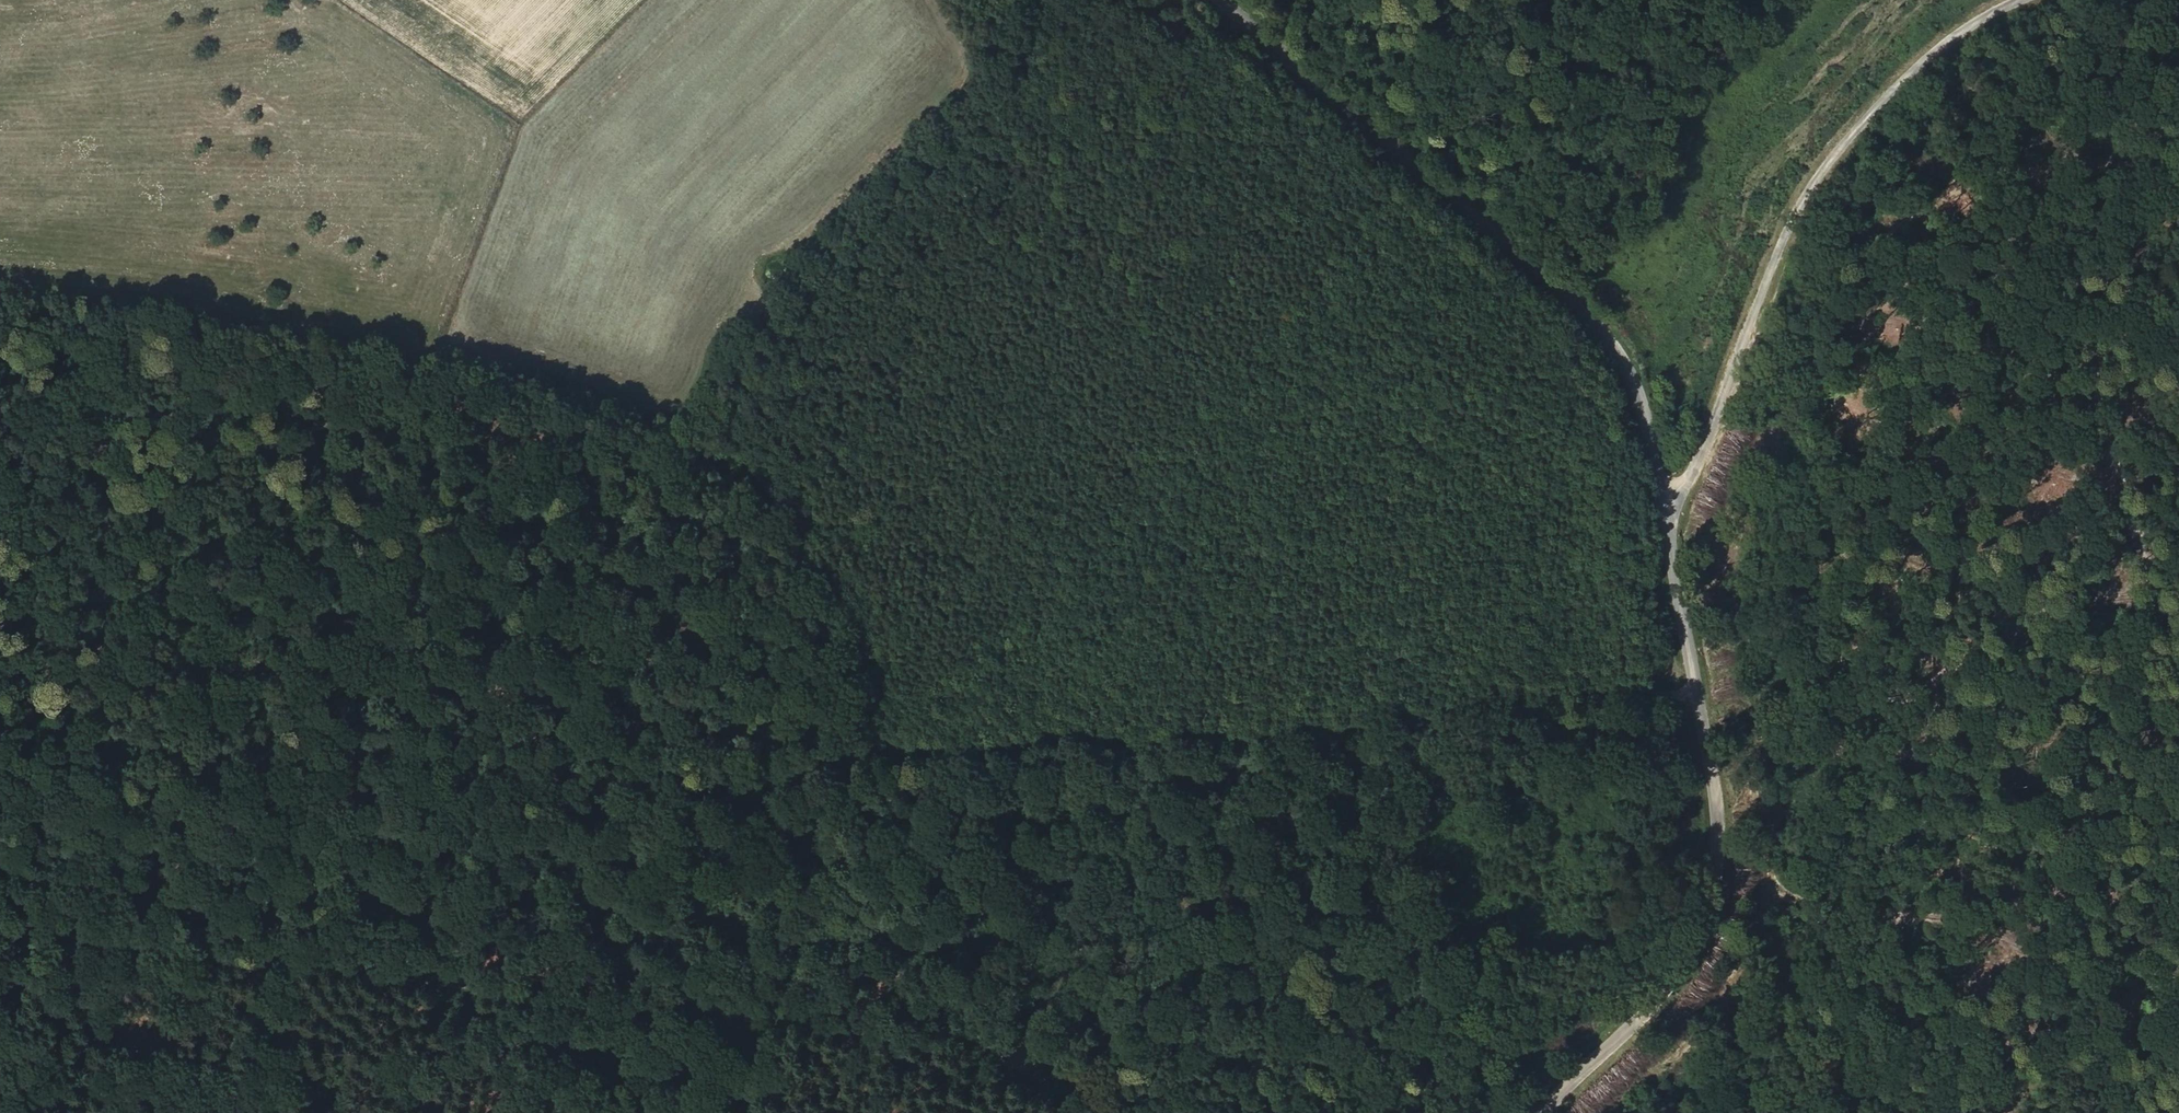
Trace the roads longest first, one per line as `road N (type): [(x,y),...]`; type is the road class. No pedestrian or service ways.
road 1 (tertiary): [(1660,508),(1634,385),(1600,330),(1222,0)]
road 2 (tertiary): [(1660,508),(1682,585),(1713,889),(1692,941),(1632,1020),(1540,1112)]
road 3 (unclassified): [(2009,0),(1935,48),(1827,160),(1783,230),(1684,484),(1660,508)]

